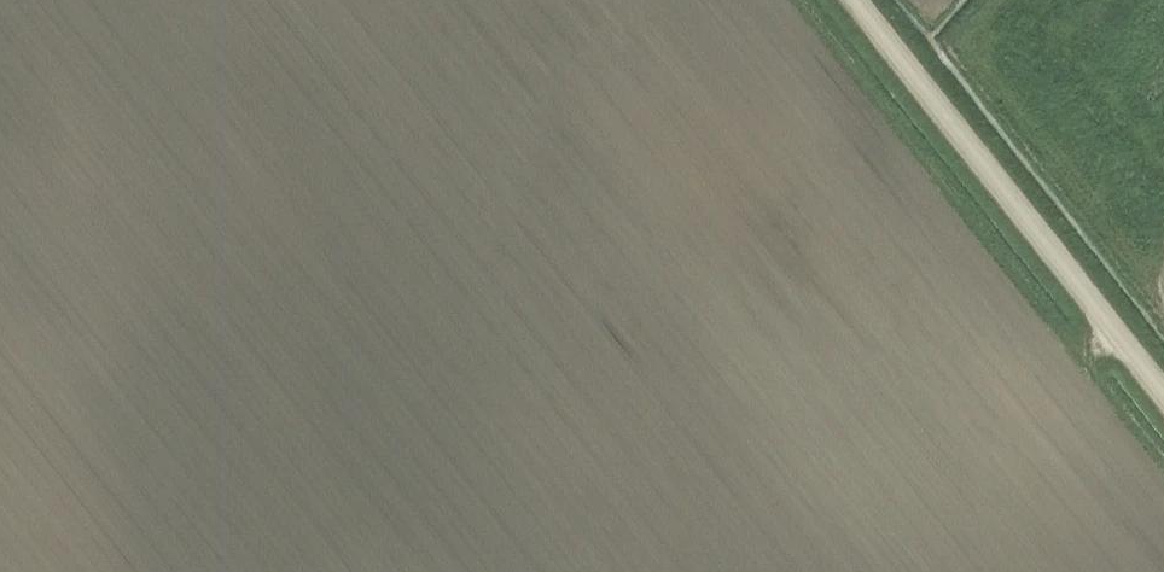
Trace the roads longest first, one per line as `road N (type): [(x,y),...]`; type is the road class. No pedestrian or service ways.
road 1 (unclassified): [(1163,395),(855,0)]

